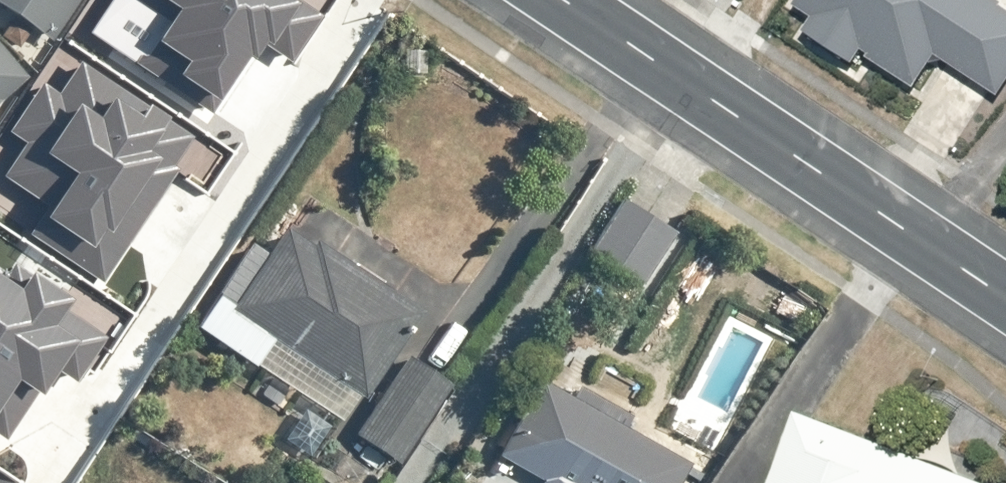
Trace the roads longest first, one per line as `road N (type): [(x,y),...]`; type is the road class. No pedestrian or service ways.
road 1 (secondary): [(562,0),(1005,299)]

